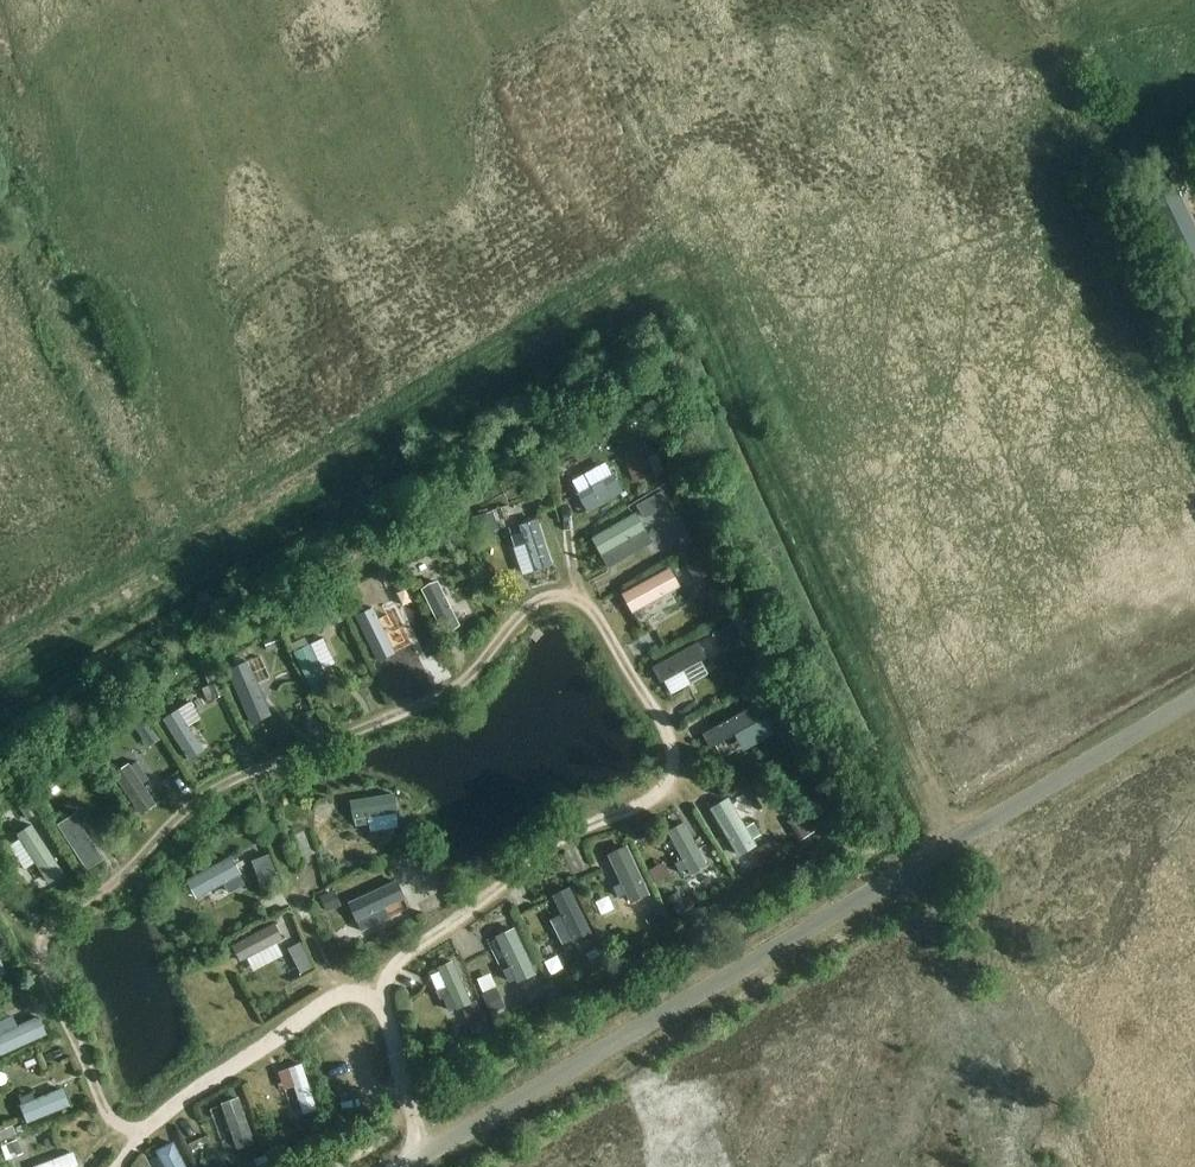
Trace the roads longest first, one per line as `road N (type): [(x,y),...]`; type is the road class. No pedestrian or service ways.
road 1 (track): [(382,1005),(345,990),(141,1130),(108,1114),(43,970),(43,936),(202,795),(449,693),(526,609),(556,595),(578,599),(595,612),(670,733),(672,762),(662,784),(643,804),(555,842),(384,977)]
road 2 (unclassified): [(402,1166),(1194,695)]
road 3 (track): [(384,977),(382,1005),(426,1152)]

